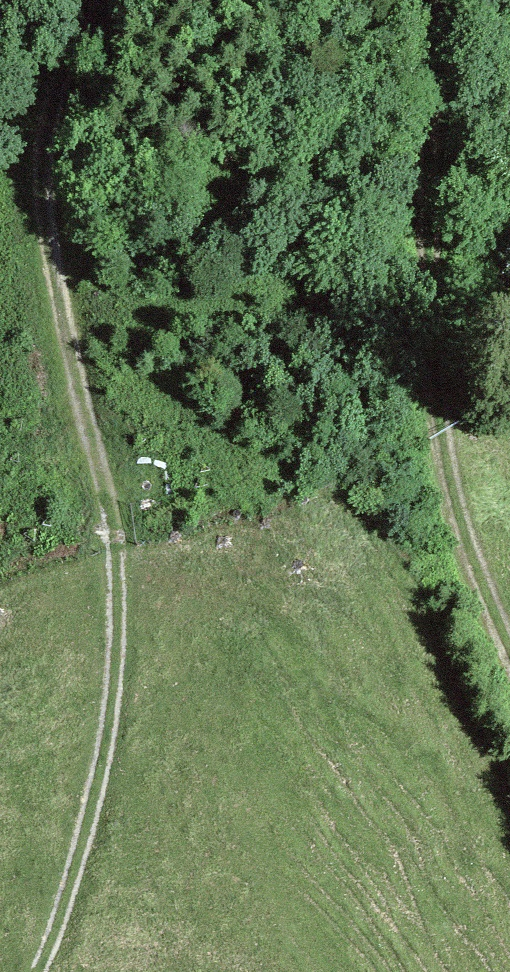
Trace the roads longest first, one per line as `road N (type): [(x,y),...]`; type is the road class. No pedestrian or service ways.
road 1 (track): [(92,0),(41,146),(42,188),(101,468),(112,669),(103,737),(40,971)]
road 2 (track): [(443,0),(433,313),(442,432),(472,548),(509,634)]

